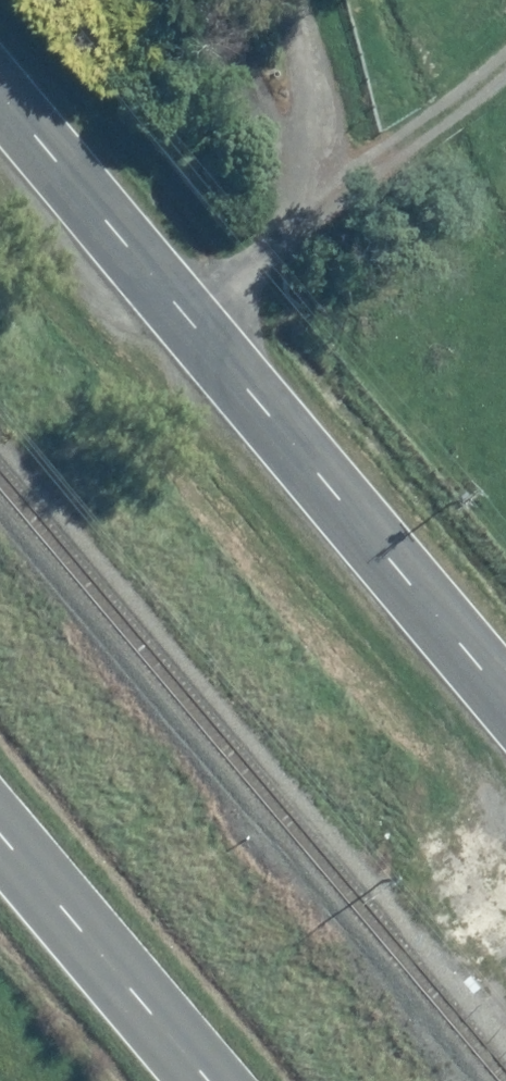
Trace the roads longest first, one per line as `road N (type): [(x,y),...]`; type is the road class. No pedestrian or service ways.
road 1 (tertiary): [(0,98),(505,699)]
road 2 (track): [(198,333),(300,241),(324,193),(325,110),(312,0)]
road 3 (secondary): [(0,818),(222,1080)]

